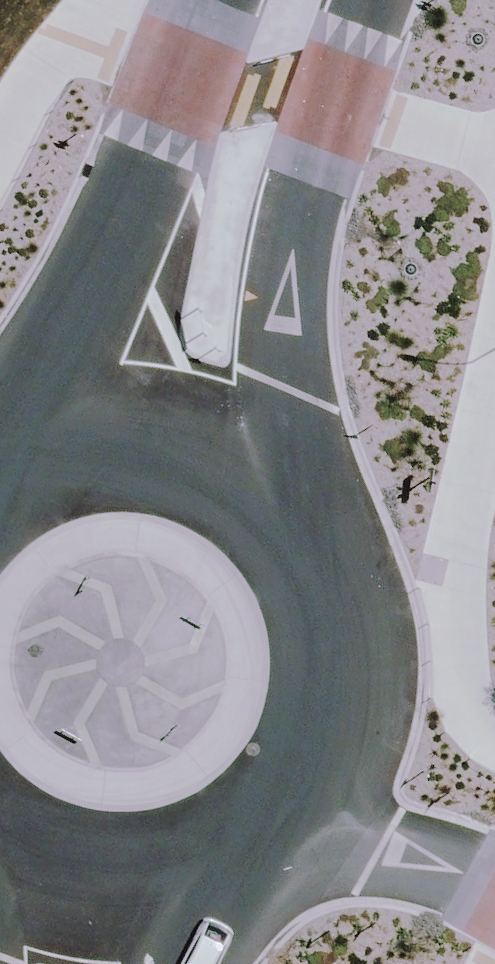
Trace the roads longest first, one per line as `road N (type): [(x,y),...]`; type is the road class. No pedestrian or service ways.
road 1 (secondary): [(267,235),(344,277),(431,373),(481,493),(486,622),(446,745),(367,847)]
road 2 (secondary): [(367,847),(257,916),(131,943),(65,935)]
road 3 (secondary): [(0,219),(127,199),(242,221),(267,235)]
road 4 (secondary): [(267,235),(337,0)]
road 5 (residential): [(494,880),(442,859),(367,847)]

